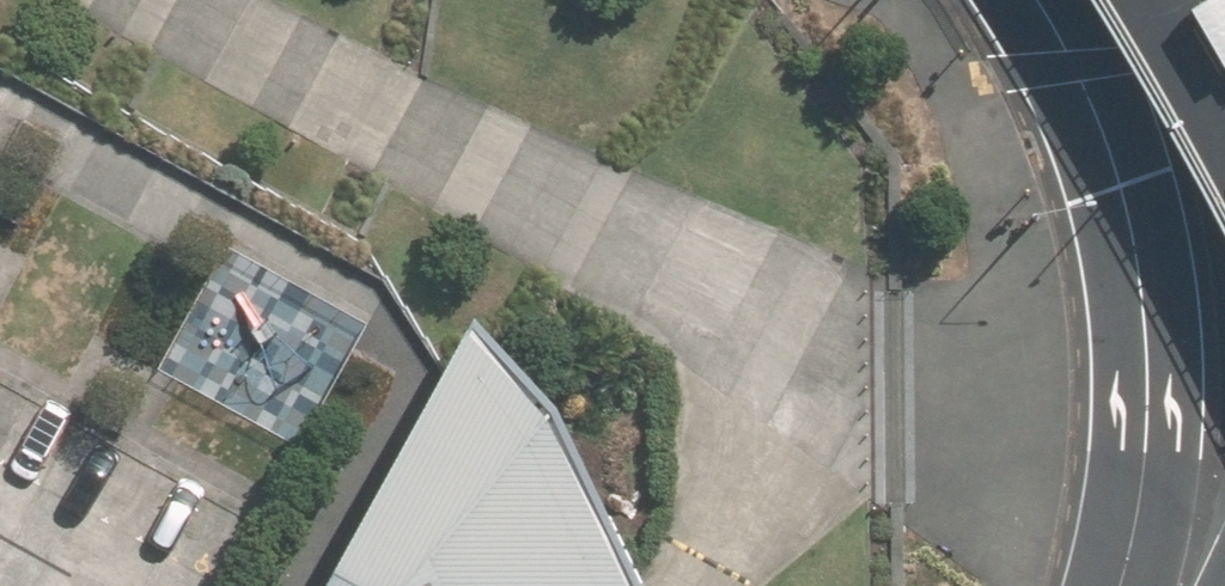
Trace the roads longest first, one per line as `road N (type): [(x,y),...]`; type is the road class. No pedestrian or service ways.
road 1 (residential): [(692,585),(722,525),(735,452),(723,362),(699,321),(648,272),(155,0)]
road 2 (motorway): [(894,585),(718,264),(540,0)]
road 3 (motorway): [(1131,585),(1130,532),(1144,462),(1143,294),(1120,186),(1038,0)]

